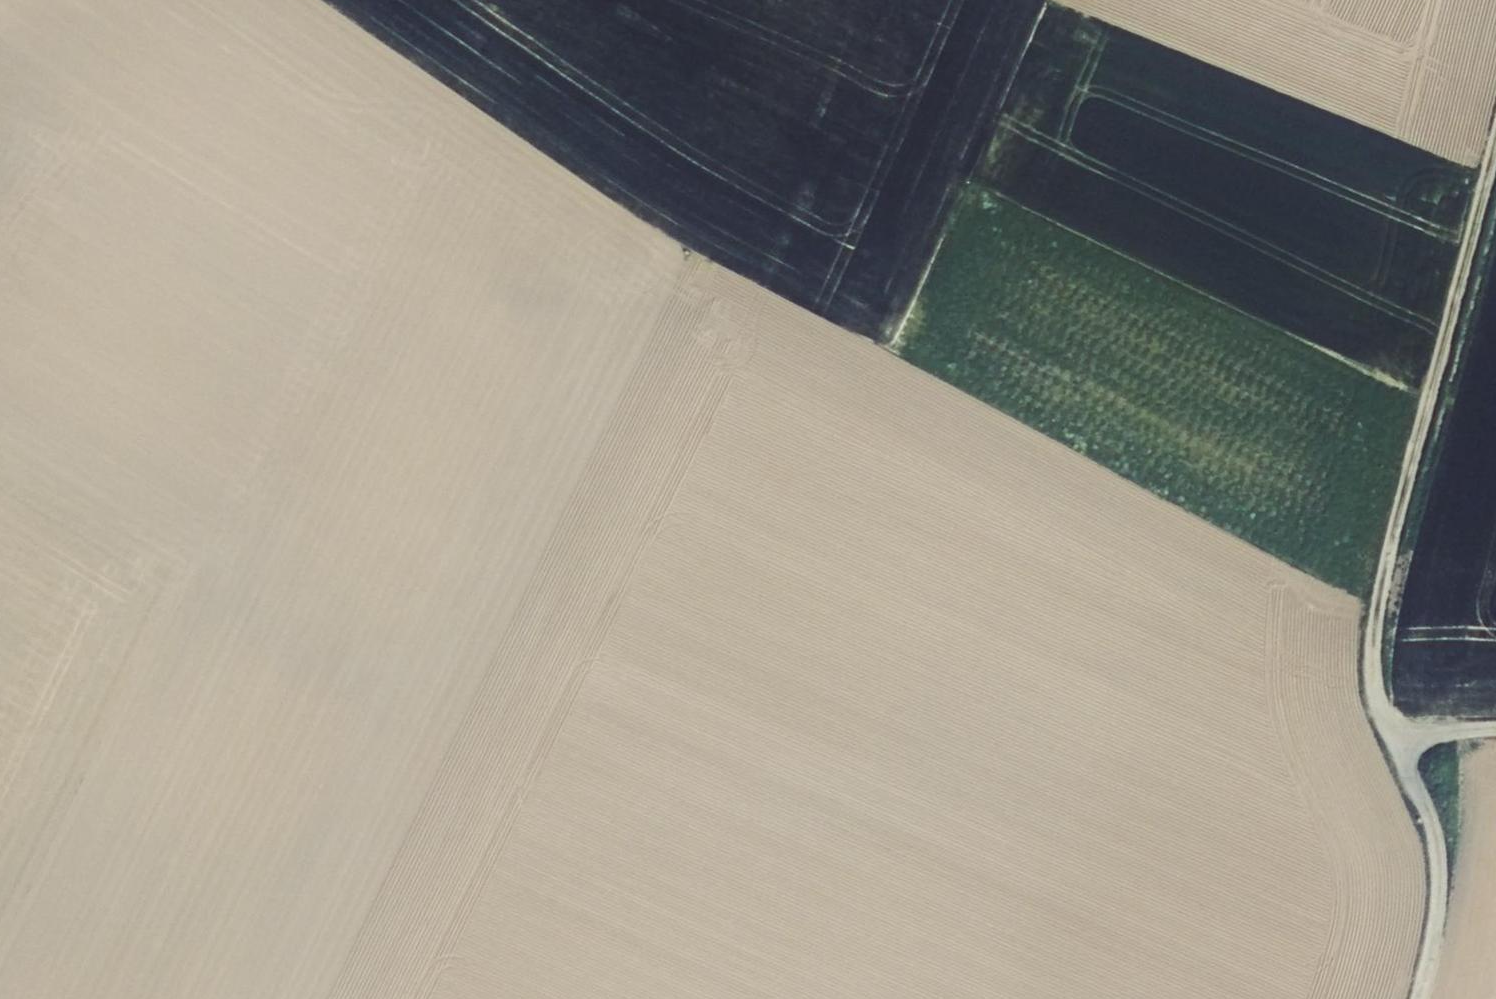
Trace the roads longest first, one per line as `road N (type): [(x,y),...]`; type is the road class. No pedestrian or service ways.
road 1 (track): [(1495,241),(1376,606),(1370,666),(1381,711),(1400,741)]
road 2 (unclassified): [(1400,741),(1430,821),(1439,880),(1434,936),(1416,998)]

